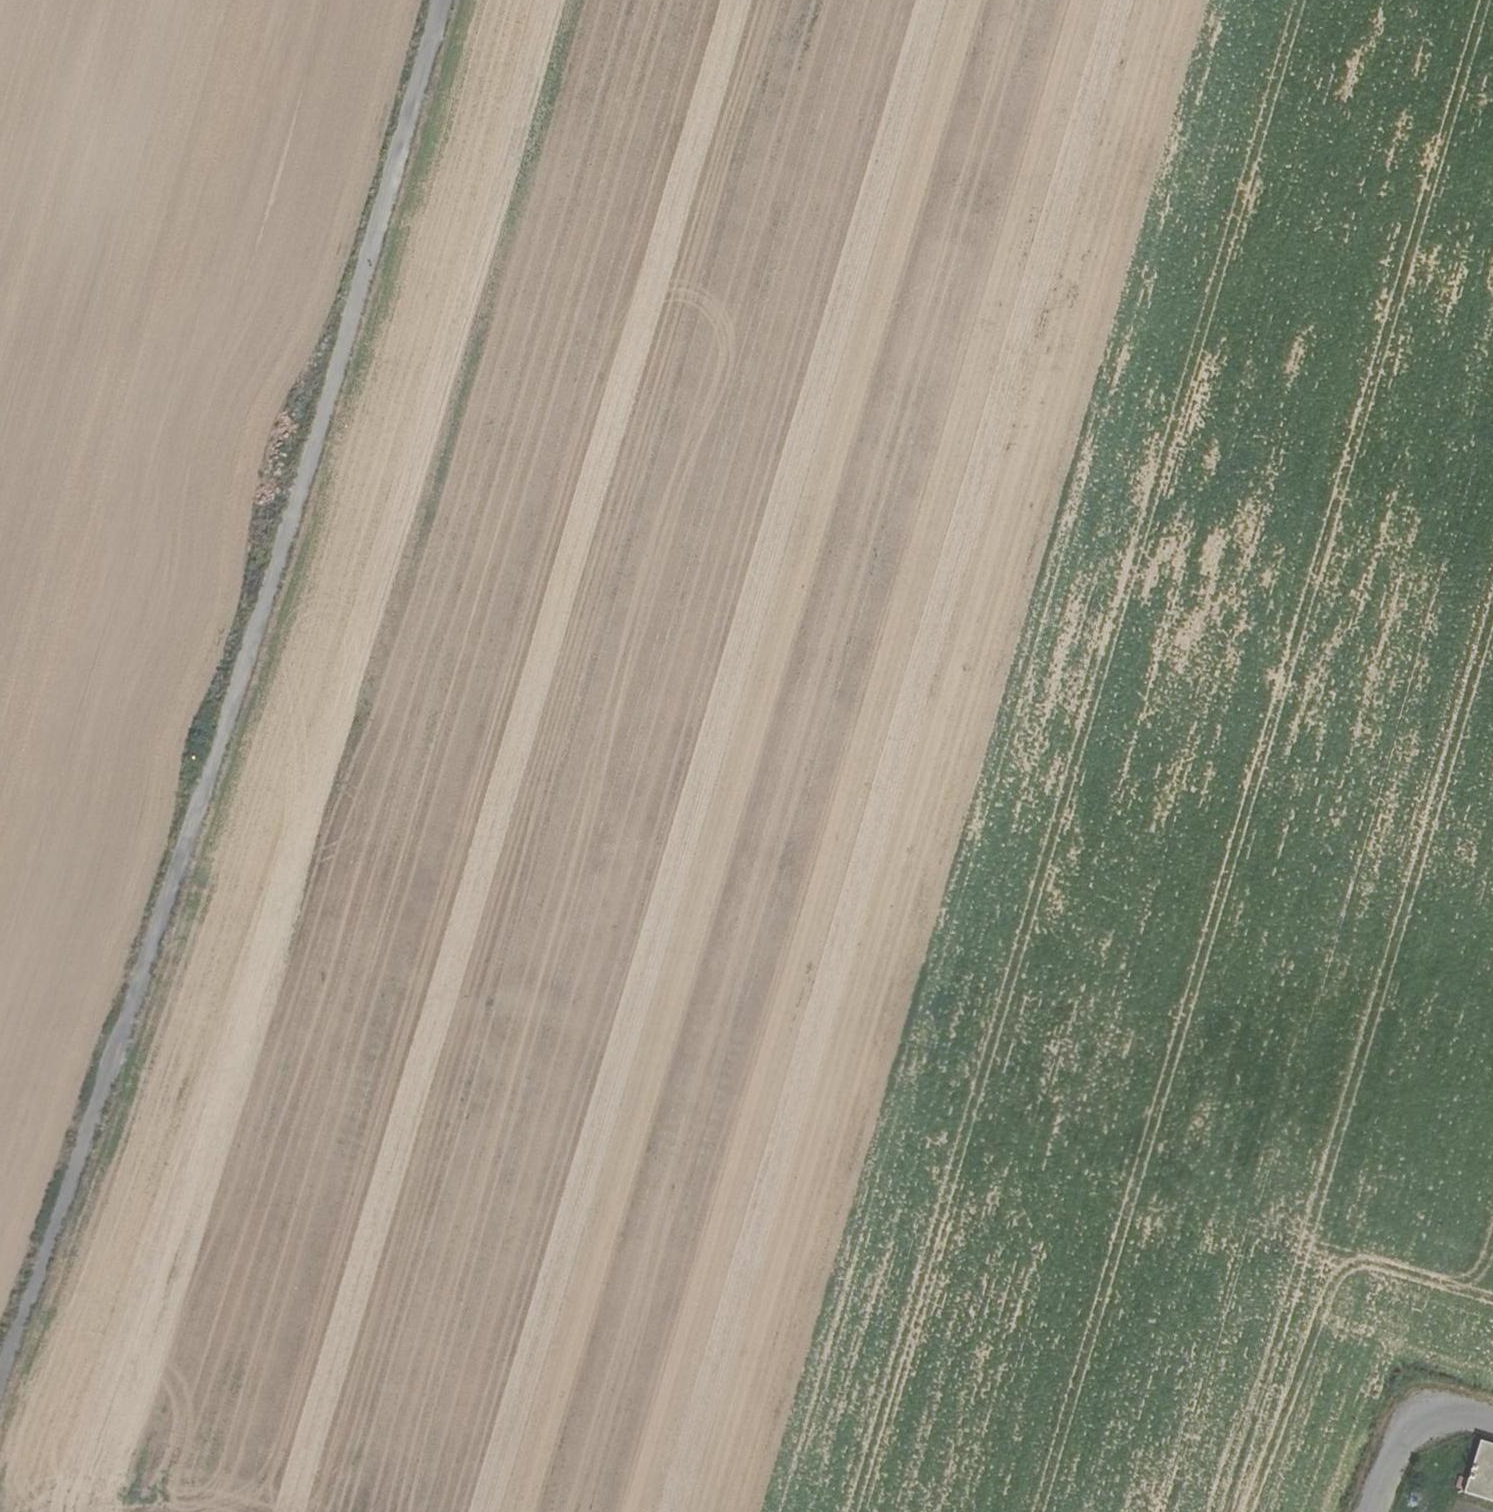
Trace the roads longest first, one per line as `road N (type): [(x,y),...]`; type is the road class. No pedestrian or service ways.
road 1 (track): [(449,0),(367,283),(0,1386)]
road 2 (residential): [(1366,1511),(1399,1439),(1422,1420),(1447,1414),(1492,1422)]

